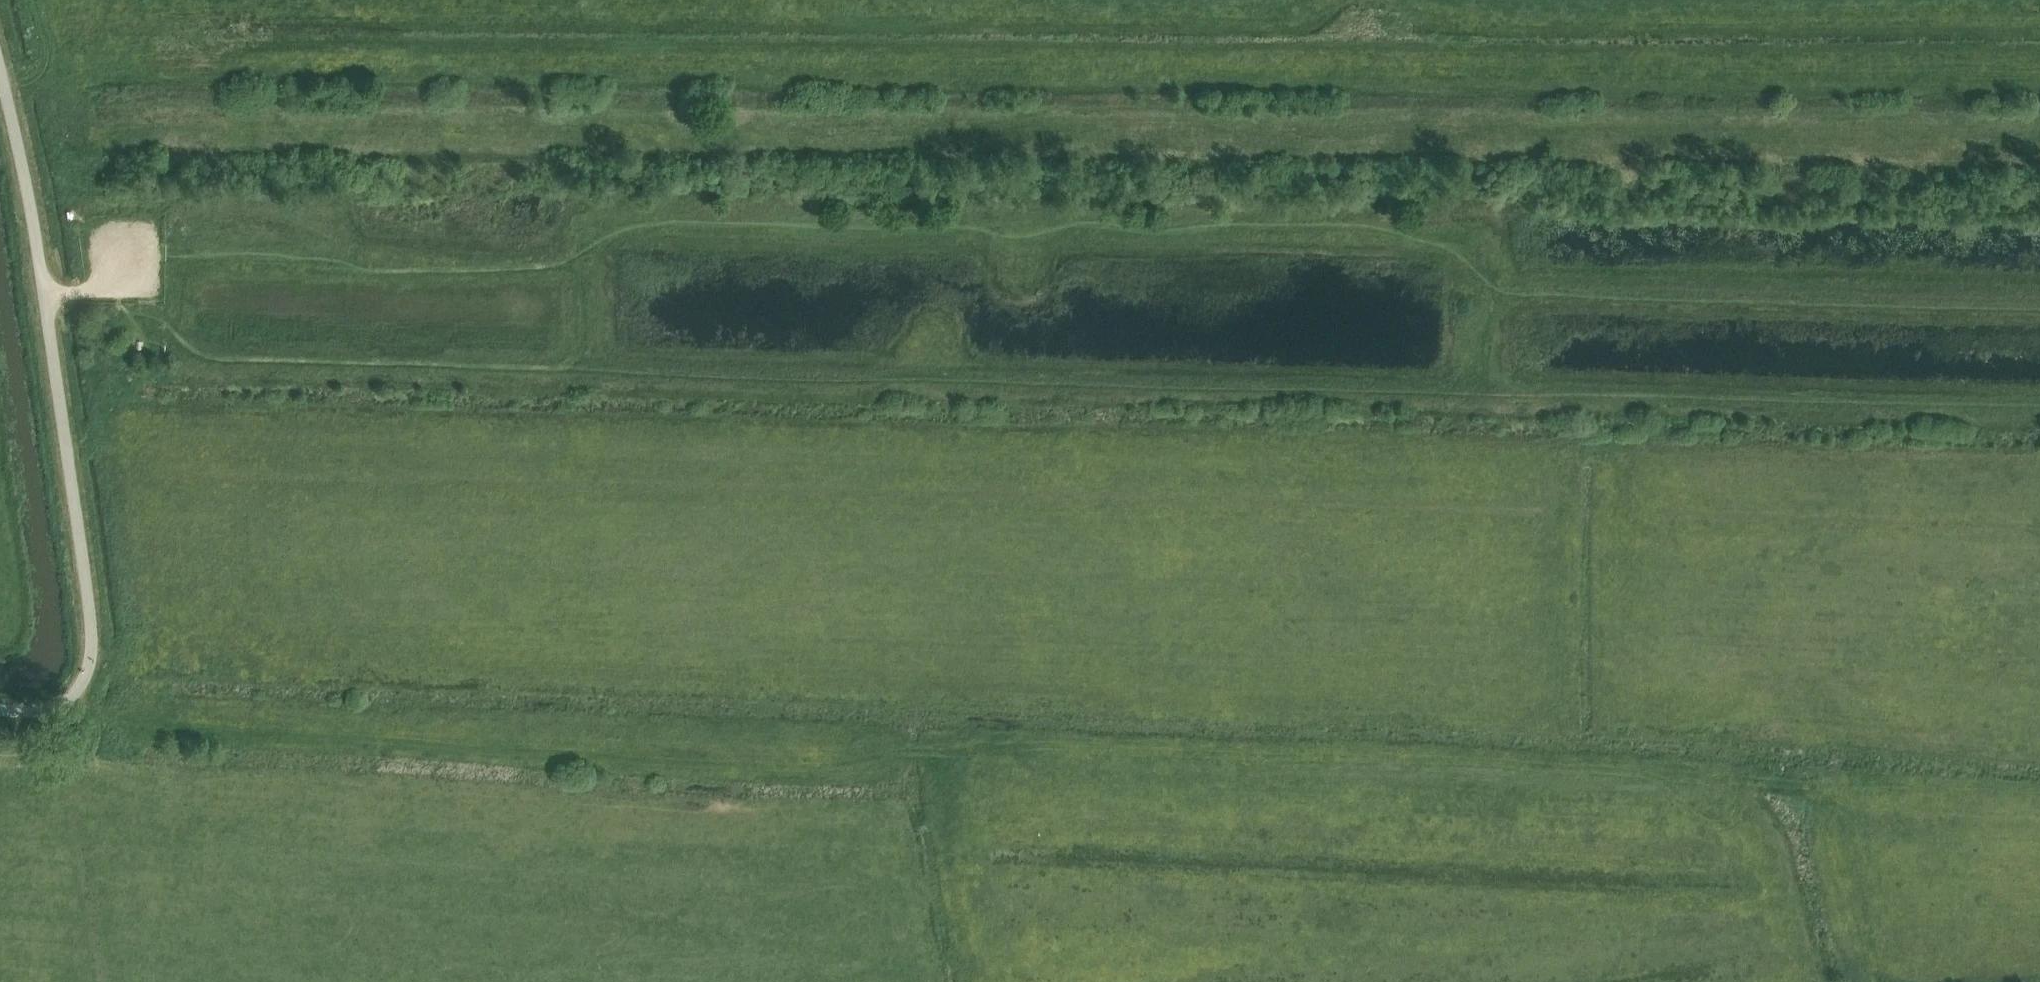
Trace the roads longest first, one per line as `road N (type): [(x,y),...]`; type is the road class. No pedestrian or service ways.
road 1 (unclassified): [(0,709),(49,709),(76,693),(92,641),(29,199),(0,72)]

